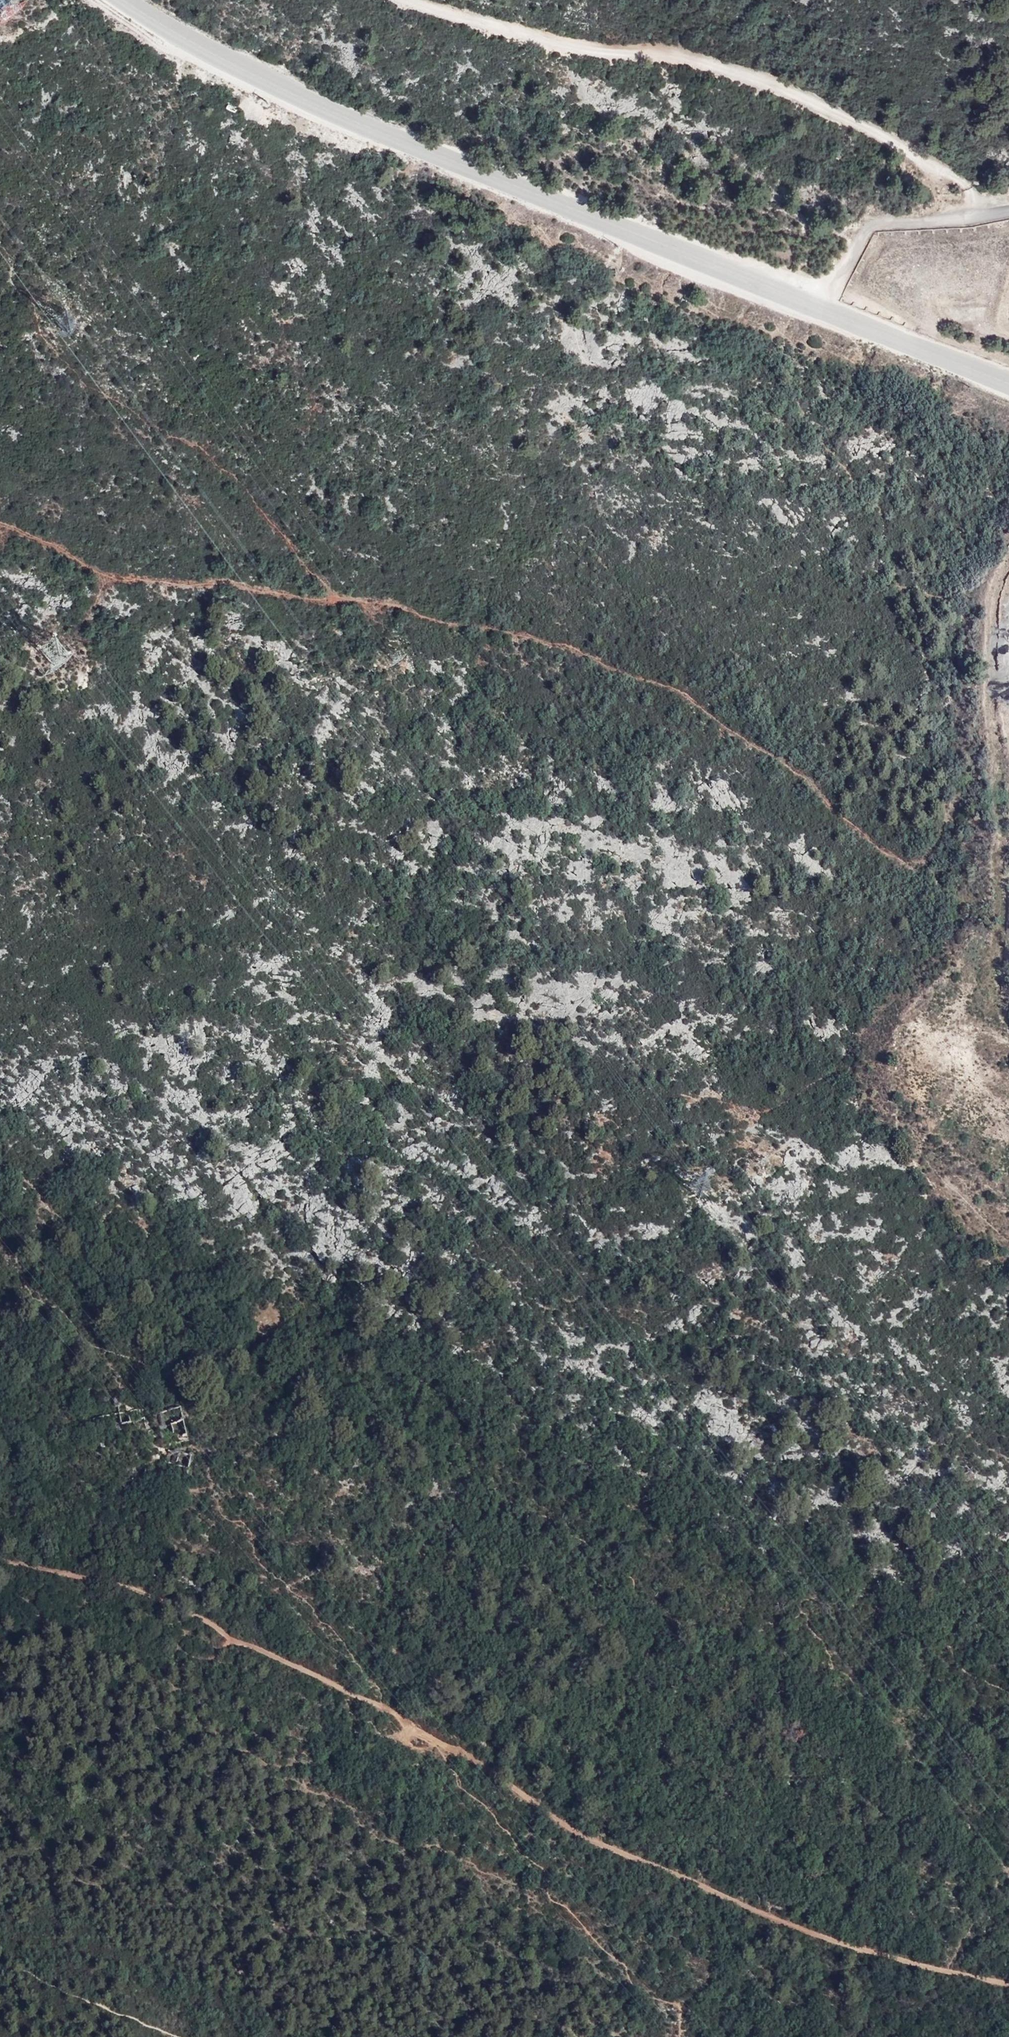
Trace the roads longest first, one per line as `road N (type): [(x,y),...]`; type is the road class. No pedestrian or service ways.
road 1 (track): [(0,1559),(181,1605),(233,1639),(468,1755),(569,1828),(776,1920),(858,1949),(1008,1979)]
road 2 (track): [(111,577),(391,607),(506,634),(682,691),(803,775),(894,857),(922,859),(952,834),(1008,690)]
road 3 (tertiary): [(1008,377),(431,152),(239,68),(126,0)]
road 4 (track): [(175,2036),(0,1962)]
road 5 (track): [(111,577),(0,525)]

